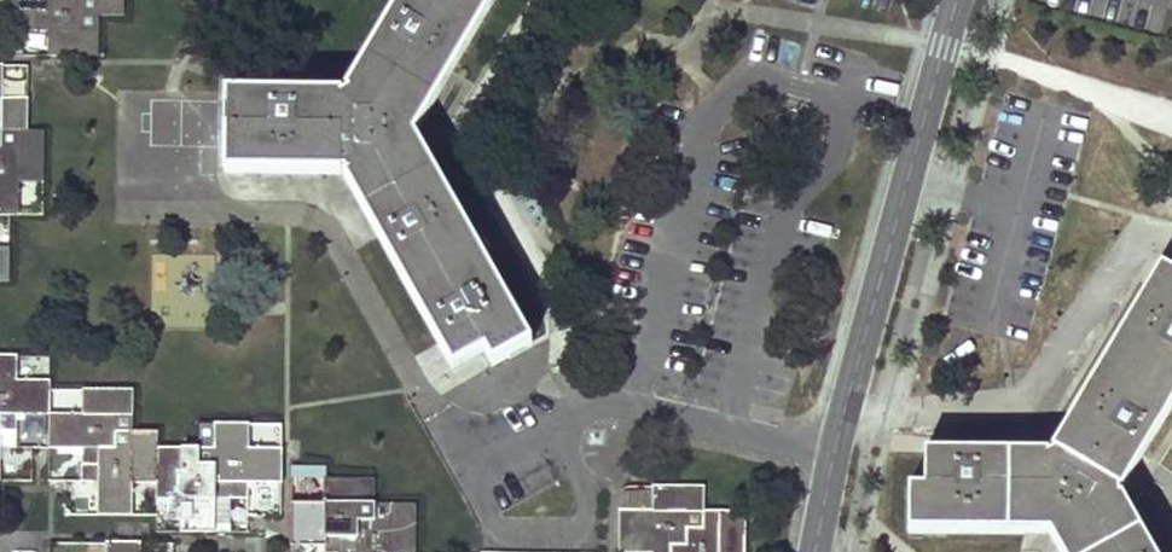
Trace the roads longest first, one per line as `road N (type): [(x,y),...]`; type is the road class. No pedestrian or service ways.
road 1 (unclassified): [(957,0),(845,404),(814,551)]

